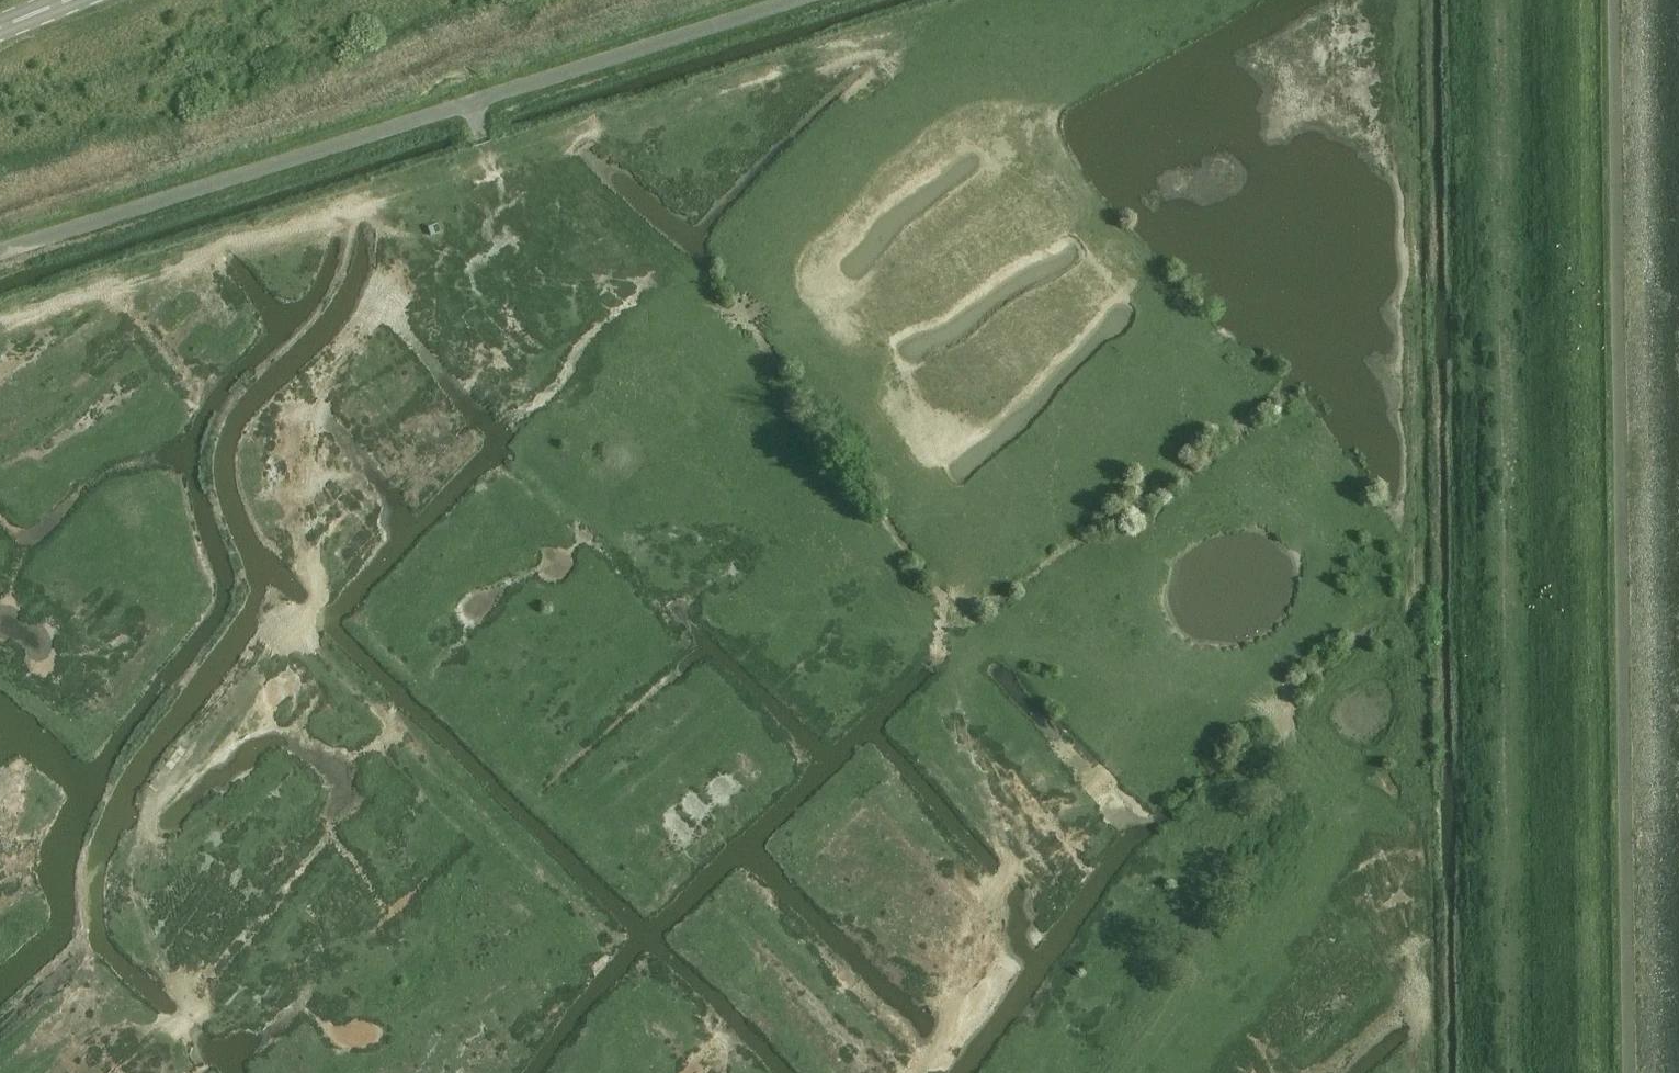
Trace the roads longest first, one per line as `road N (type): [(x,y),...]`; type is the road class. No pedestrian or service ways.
road 1 (track): [(1502,0),(1521,1072)]
road 2 (unclassified): [(0,266),(808,0)]

